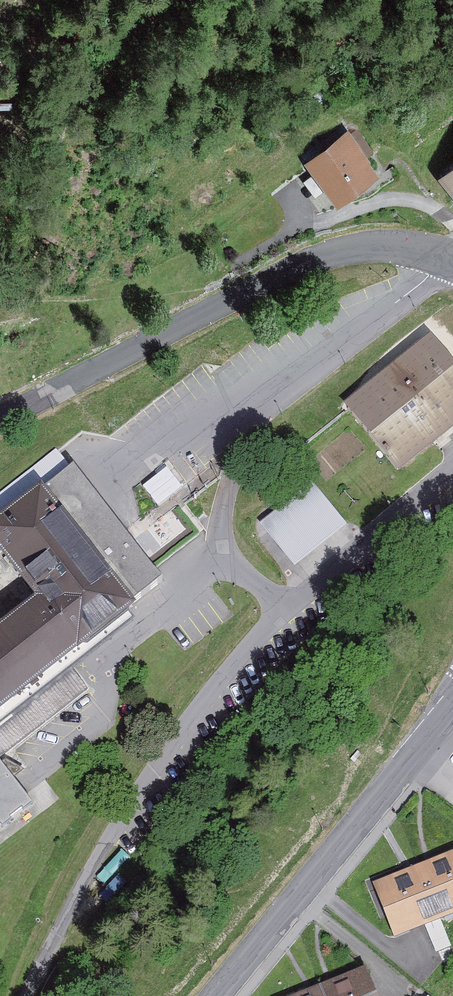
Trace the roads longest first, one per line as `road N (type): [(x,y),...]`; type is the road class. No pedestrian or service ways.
road 1 (unclassified): [(452,467),(280,615),(203,706),(116,826),(22,995)]
road 2 (residential): [(452,259),(374,239),(333,249),(277,270),(0,415)]
road 3 (secondary): [(213,995),(452,706)]

